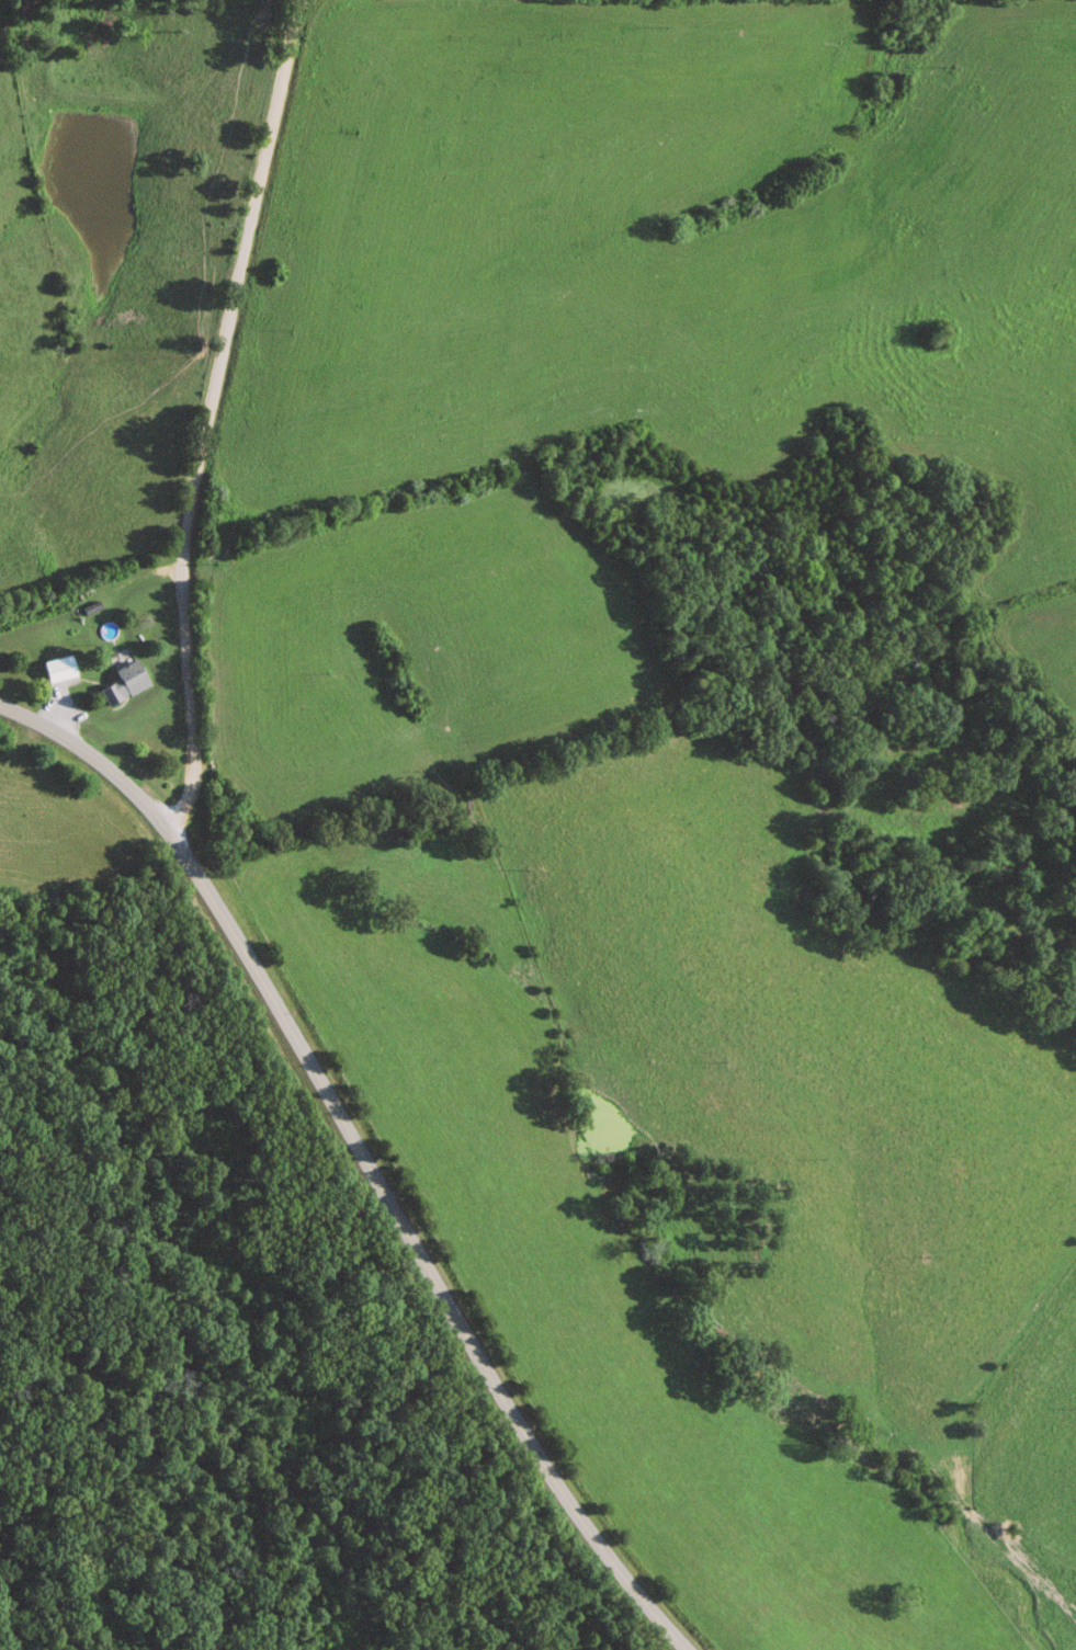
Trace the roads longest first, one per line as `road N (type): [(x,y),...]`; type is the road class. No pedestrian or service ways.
road 1 (residential): [(688,1649),(607,1560),(557,1490),(450,1319),(207,895),(143,805),(87,752),(0,708)]
road 2 (residential): [(160,830),(177,816),(189,760),(184,589),(197,478),(304,0)]

